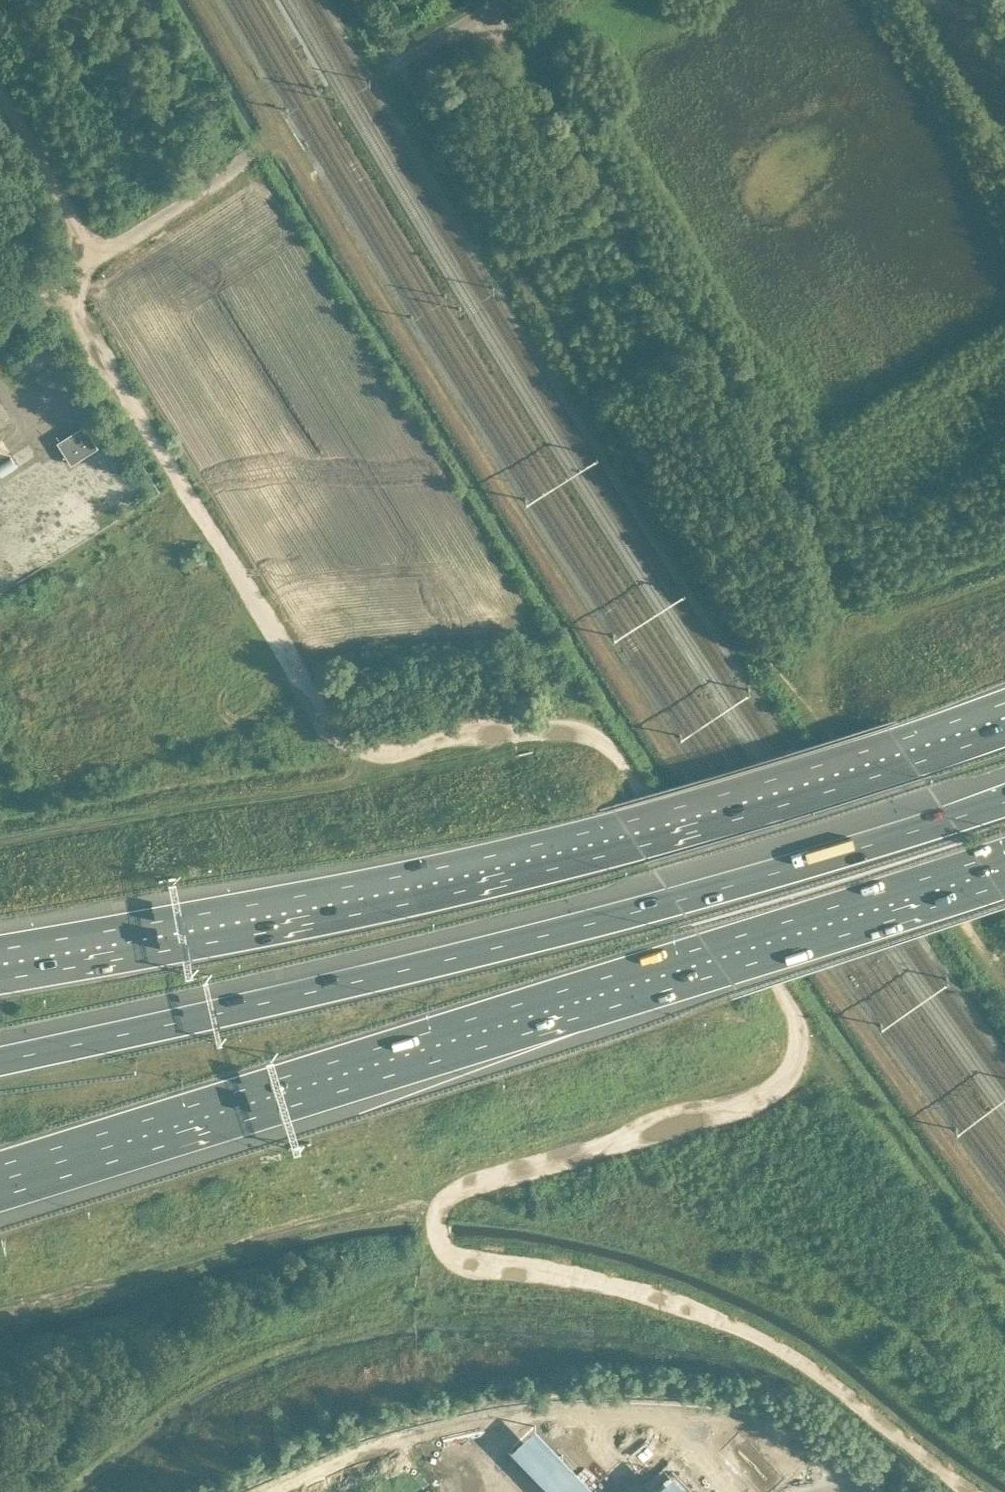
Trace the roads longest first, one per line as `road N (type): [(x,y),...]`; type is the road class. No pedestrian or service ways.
road 1 (track): [(57,279),(336,726),(364,751),(568,724),(615,750),(797,1014),(792,1067),(768,1093),(466,1187),(440,1214),(440,1249),(459,1262),(666,1298),(773,1340),(982,1491)]
road 2 (track): [(1004,1222),(664,744),(203,0)]
road 3 (track): [(1004,997),(748,634),(412,80),(355,0)]
road 4 (motorway): [(0,1180),(1004,864)]
road 5 (motorway): [(1004,800),(675,900),(0,1064)]
road 6 (motorway): [(1004,715),(632,832),(425,885),(0,963)]
road 7 (track): [(812,714),(808,534),(797,499),(500,41)]
road 8 (track): [(450,1198),(0,1312)]
road 9 (track): [(797,1055),(857,1093),(1004,1290)]
road 10 (unclassified): [(99,255),(0,85)]
road 11 (unclassified): [(99,255),(255,152)]

